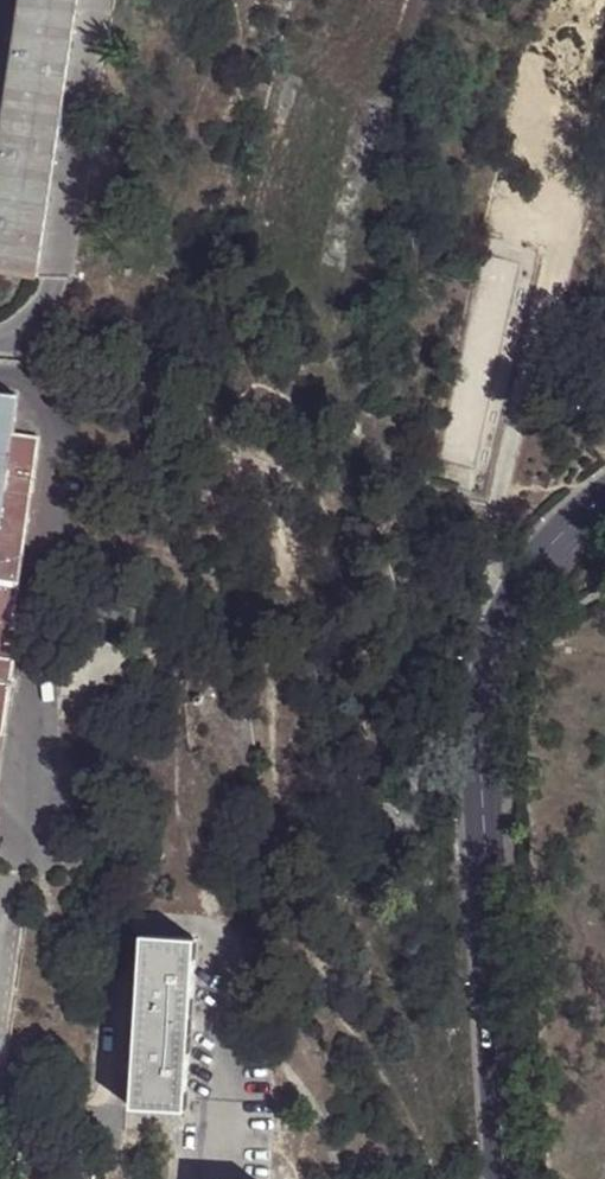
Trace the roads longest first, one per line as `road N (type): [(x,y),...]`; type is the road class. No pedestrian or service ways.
road 1 (residential): [(502,1178),(483,937),(485,674),(512,582),(604,490)]

